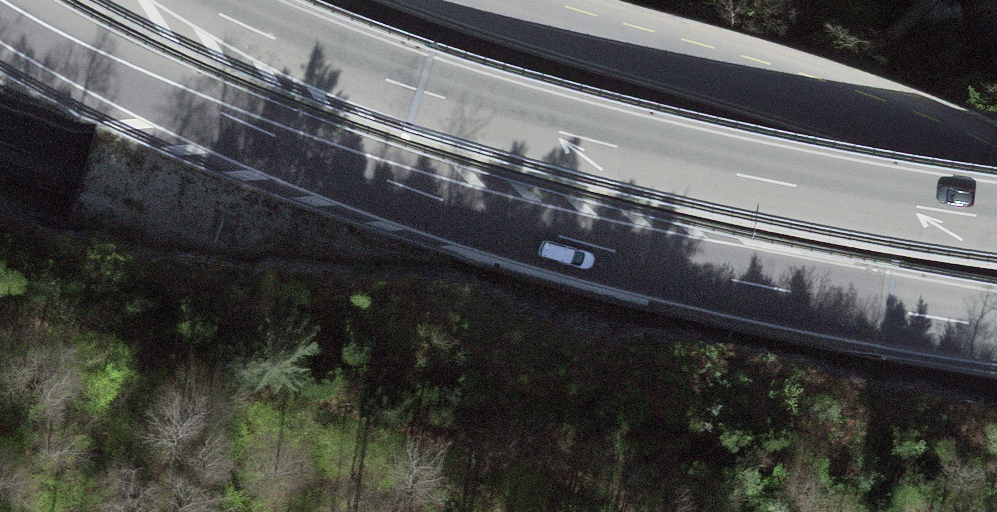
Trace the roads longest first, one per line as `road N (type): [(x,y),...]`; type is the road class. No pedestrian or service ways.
road 1 (motorway): [(0,20),(205,121),(448,206),(754,285),(996,326)]
road 2 (primary): [(0,125),(198,197),(299,223),(716,239),(828,257),(996,304)]
road 3 (motorway): [(996,218),(853,198),(609,145),(344,65),(192,0)]
road 4 (primary): [(996,191),(801,110),(448,0)]

